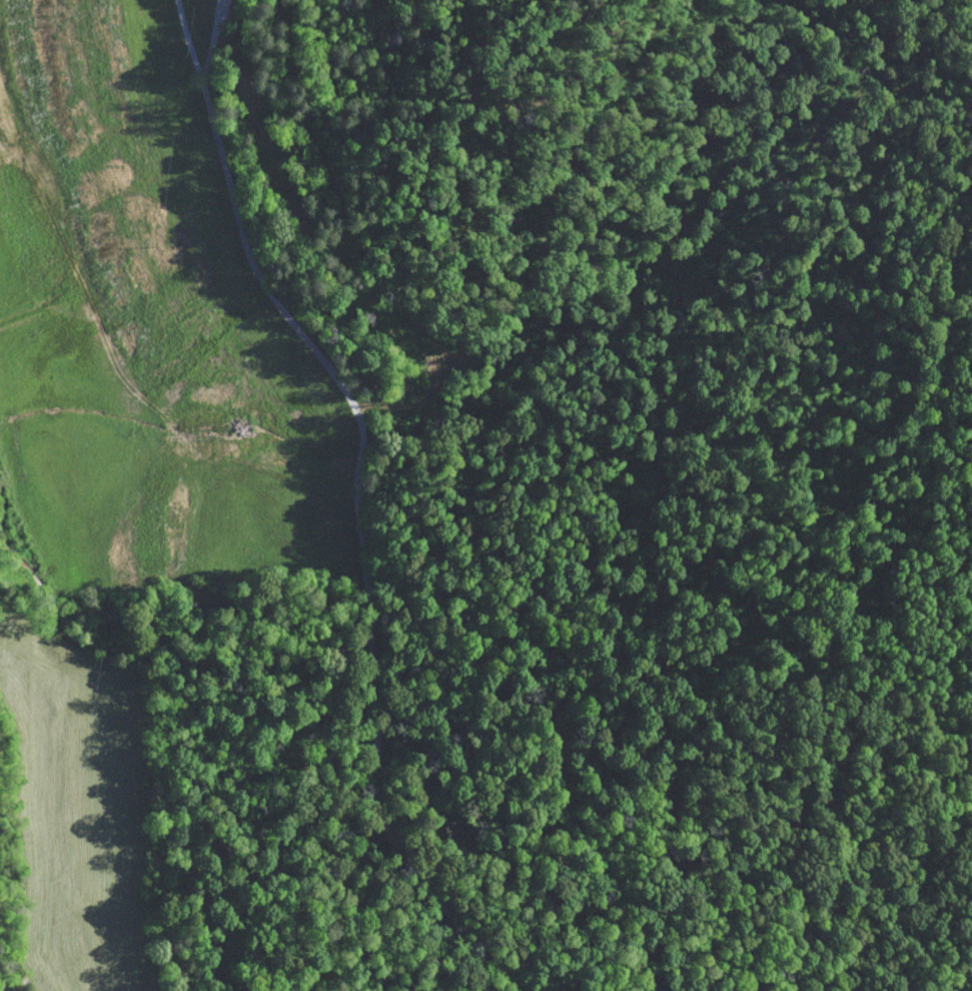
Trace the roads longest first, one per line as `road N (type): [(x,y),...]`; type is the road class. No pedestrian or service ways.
road 1 (residential): [(516,990),(413,865),(390,819),(358,510),(361,420),(250,255),(177,0)]

